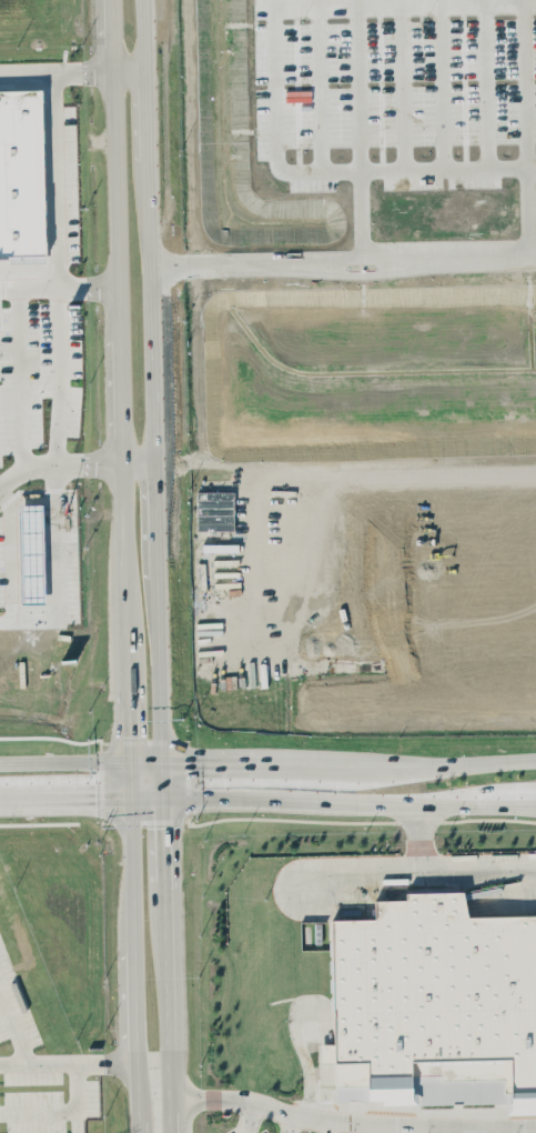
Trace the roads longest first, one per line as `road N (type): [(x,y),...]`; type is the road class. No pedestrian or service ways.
road 1 (secondary): [(154,462),(144,0)]
road 2 (secondary): [(161,794),(535,804)]
road 3 (secondary): [(113,0),(120,285)]
road 4 (secondary): [(384,763),(161,760)]
road 5 (secondary): [(131,761),(134,949)]
road 6 (secondary): [(161,760),(156,580)]
road 7 (secondary): [(120,285),(124,461)]
road 8 (secondary): [(165,1095),(165,941)]
road 9 (secondary): [(535,760),(384,763)]
road 10 (secondary): [(165,941),(161,794)]
road 11 (secondary): [(128,626),(131,761)]
road 12 (secondary): [(131,761),(0,762)]

